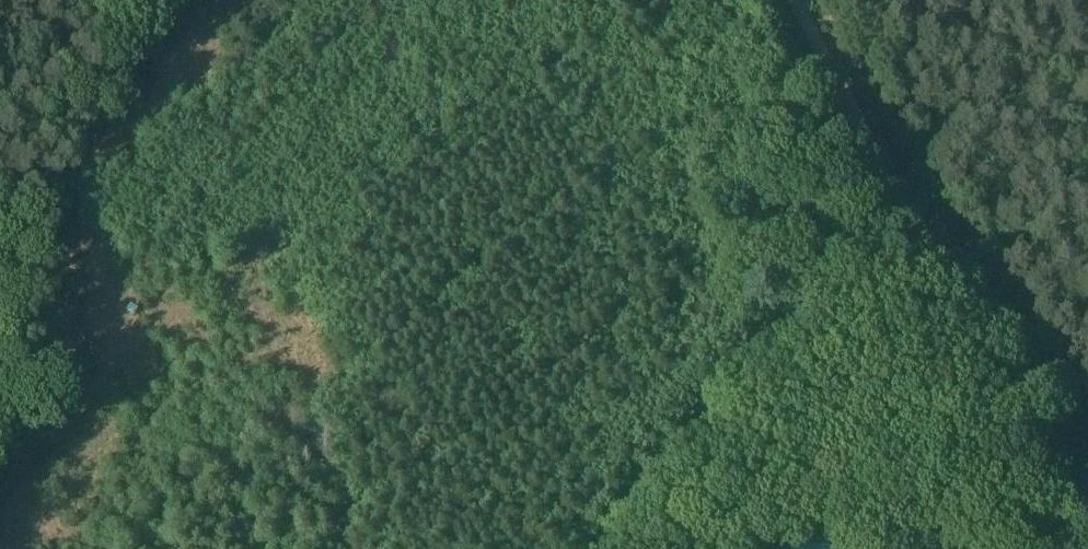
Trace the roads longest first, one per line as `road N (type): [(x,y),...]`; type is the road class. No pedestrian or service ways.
road 1 (track): [(1087,518),(911,208)]
road 2 (track): [(911,208),(791,0)]

